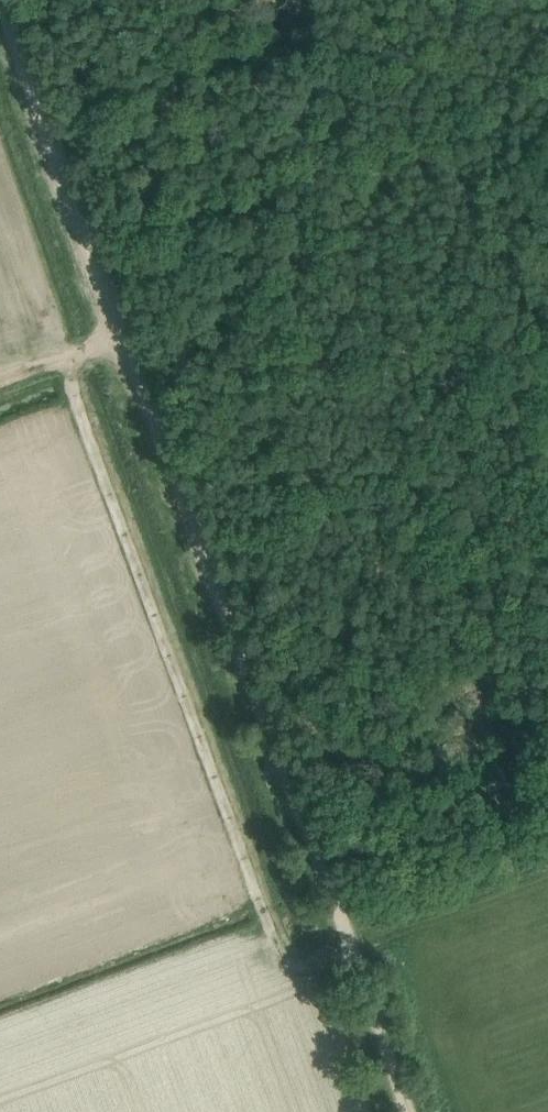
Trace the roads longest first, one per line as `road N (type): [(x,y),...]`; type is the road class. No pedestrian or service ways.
road 1 (track): [(0,12),(112,343),(80,352),(70,378),(160,647),(285,942),(338,947),(399,1111)]

